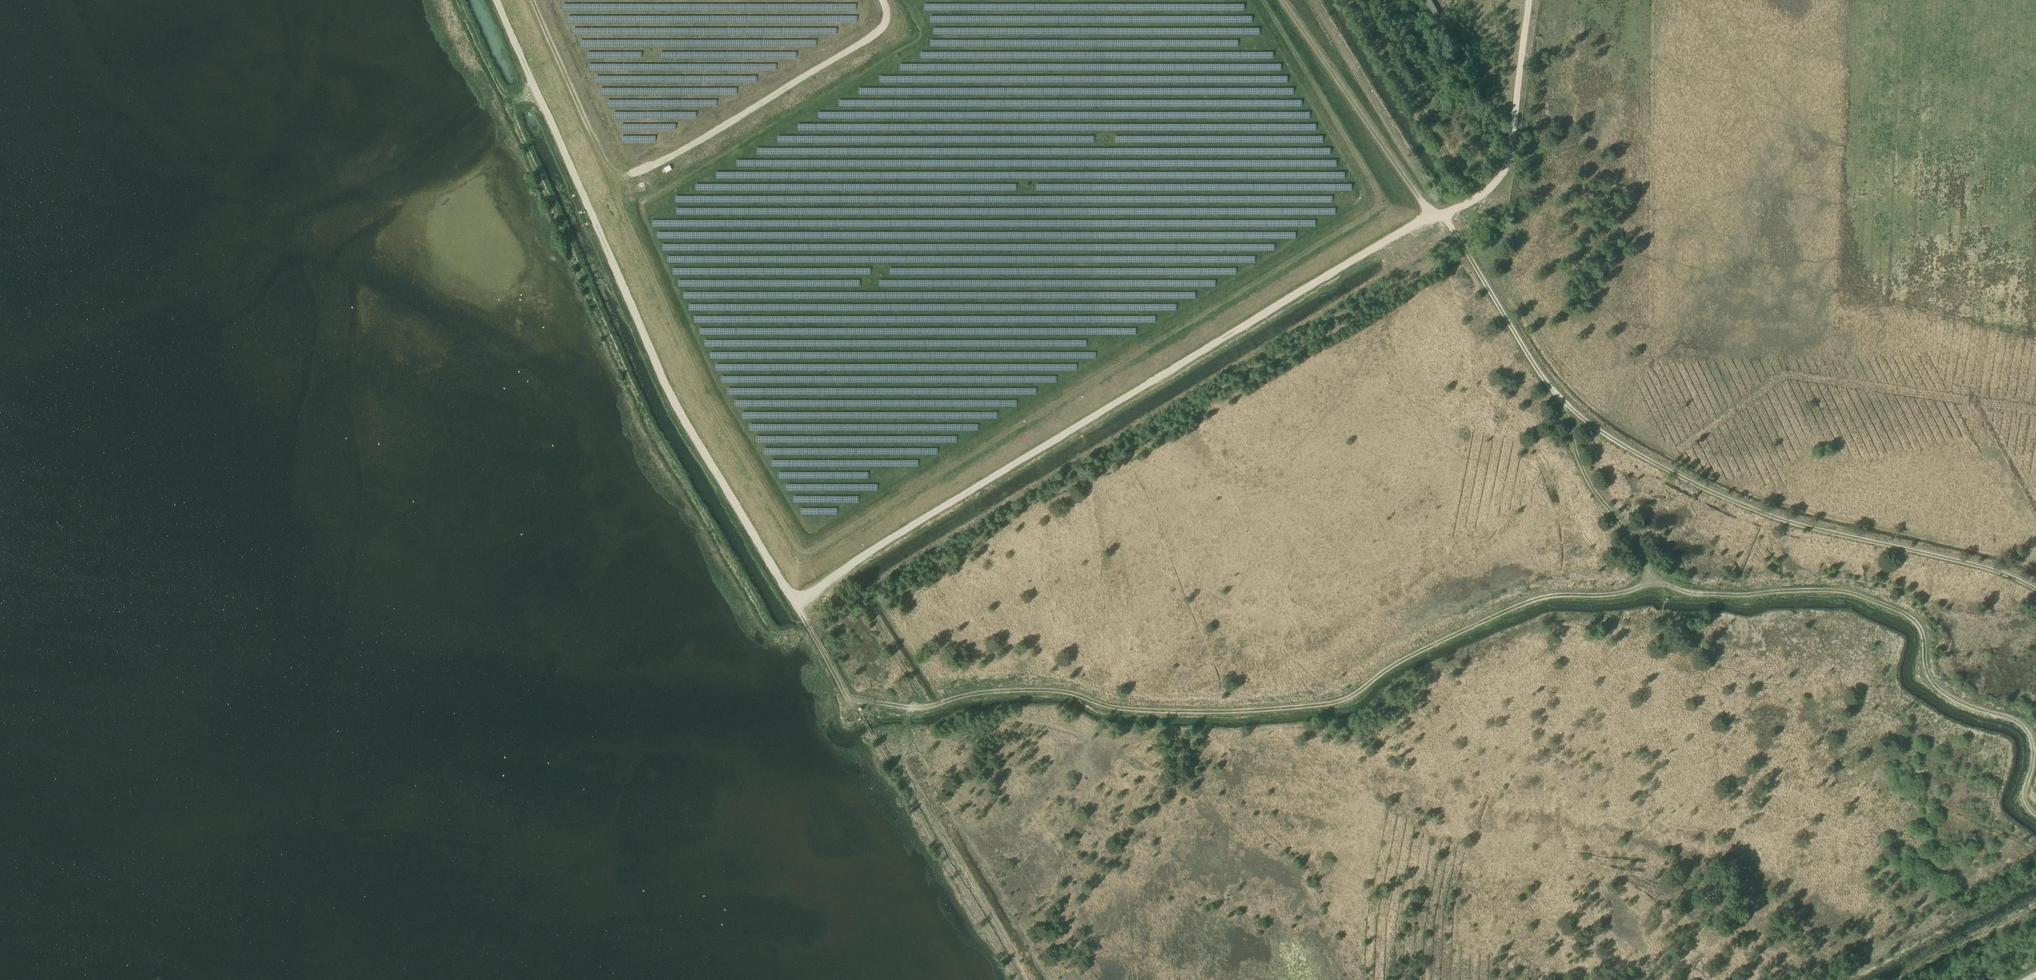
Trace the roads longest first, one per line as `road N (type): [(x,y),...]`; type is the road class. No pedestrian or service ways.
road 1 (track): [(2035,816),(2020,795),(2033,749),(2024,726),(1936,692),(1921,629),(1839,590),(1699,594),(1656,582),(1606,596),(1538,598),(1402,660),(1340,701),(1314,705),(1117,710),(1047,690),(979,693),(921,708),(852,704),(658,372),(496,0)]
road 2 (track): [(794,599),(1486,191),(1510,144),(1529,0)]
road 3 (track): [(2035,583),(1991,565),(1794,524),(1722,496),(1613,435),(1526,352),(1445,212)]

